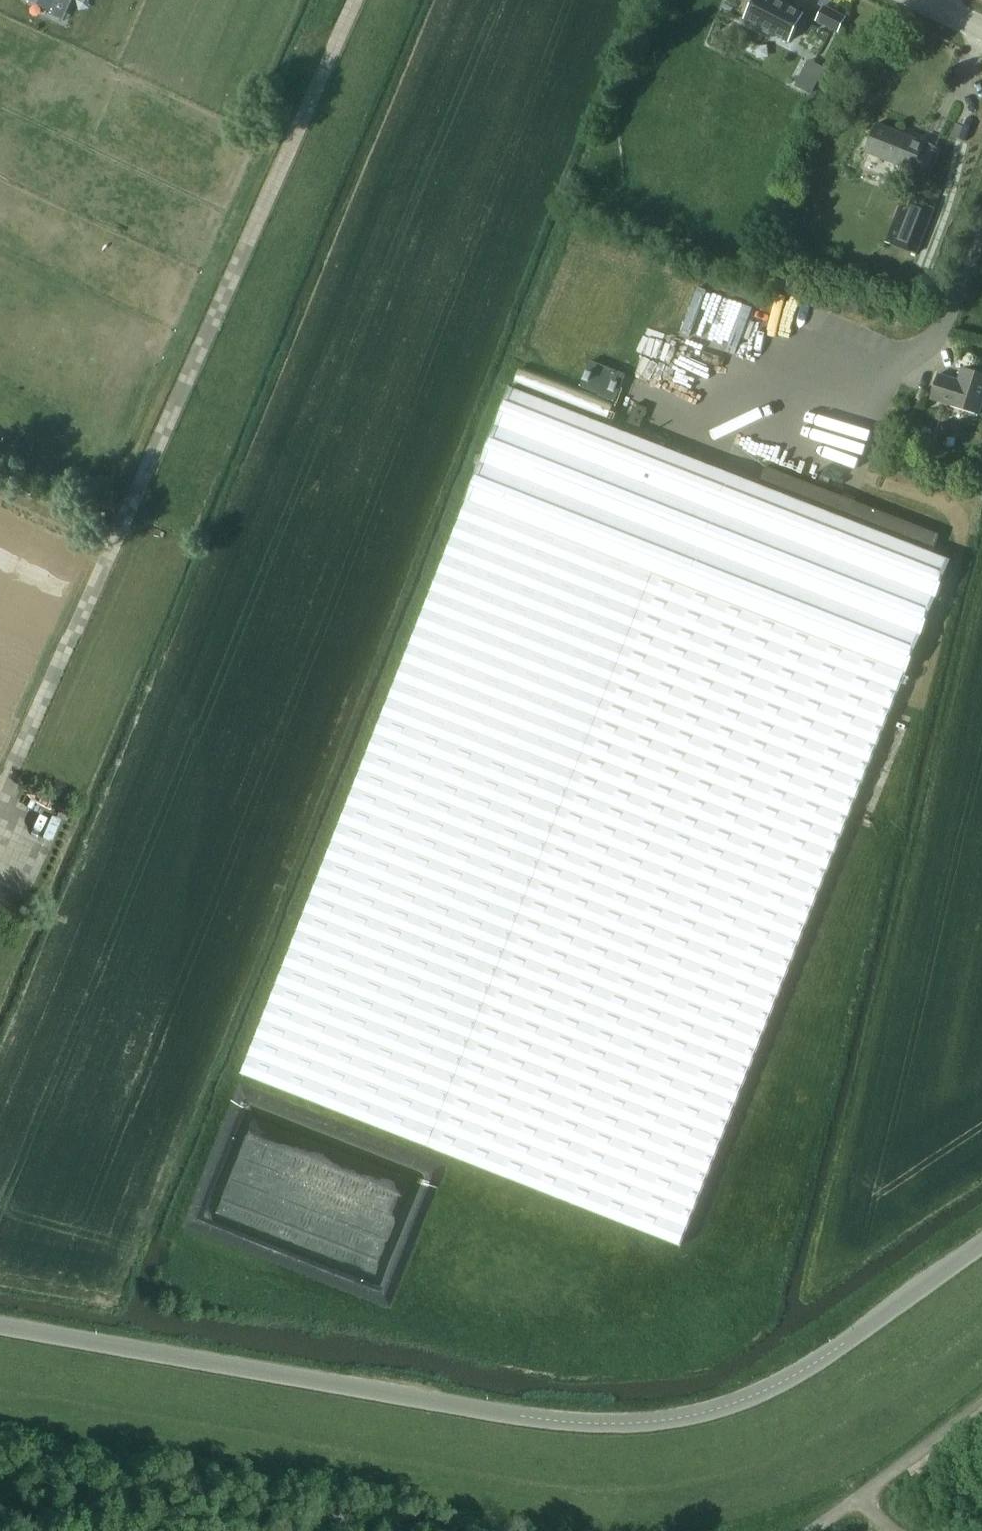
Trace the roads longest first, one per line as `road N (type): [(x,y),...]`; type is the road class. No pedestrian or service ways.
road 1 (unclassified): [(0,1325),(568,1422),(641,1423),(698,1414),(783,1381),(981,1241)]

